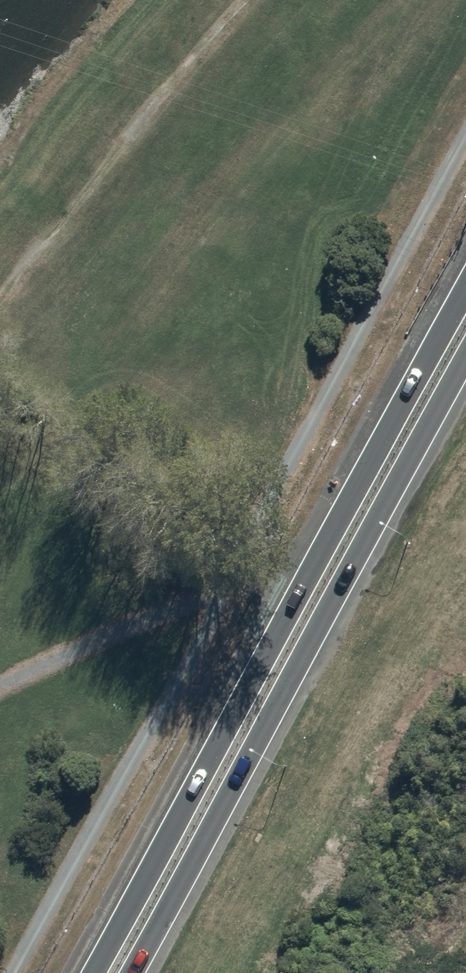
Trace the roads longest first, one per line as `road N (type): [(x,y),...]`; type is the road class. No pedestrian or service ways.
road 1 (secondary): [(91,972),(465,286)]
road 2 (secondary): [(465,358),(132,972)]

